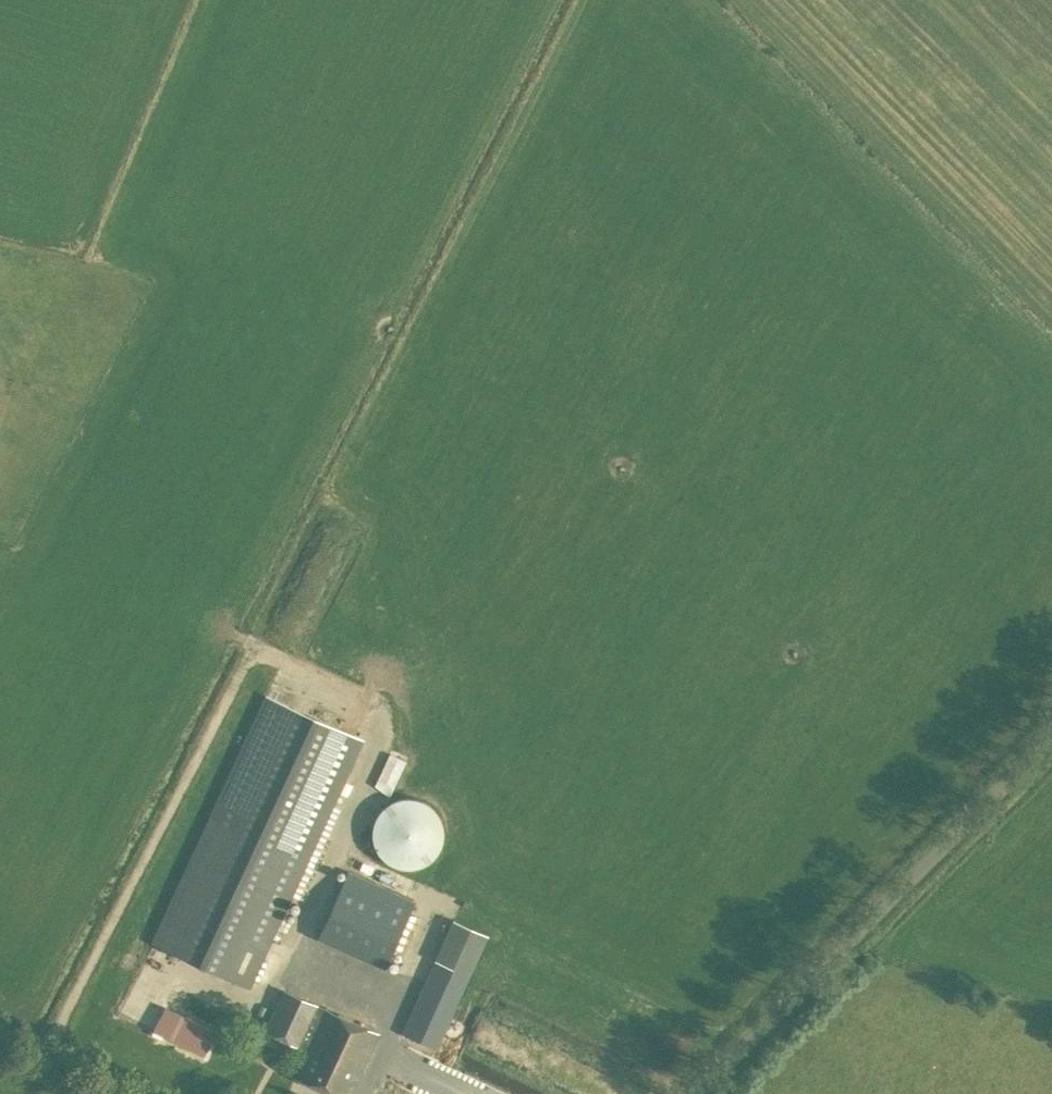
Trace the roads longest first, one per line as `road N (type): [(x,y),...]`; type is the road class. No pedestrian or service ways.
road 1 (unclassified): [(697,1093),(1051,742)]

